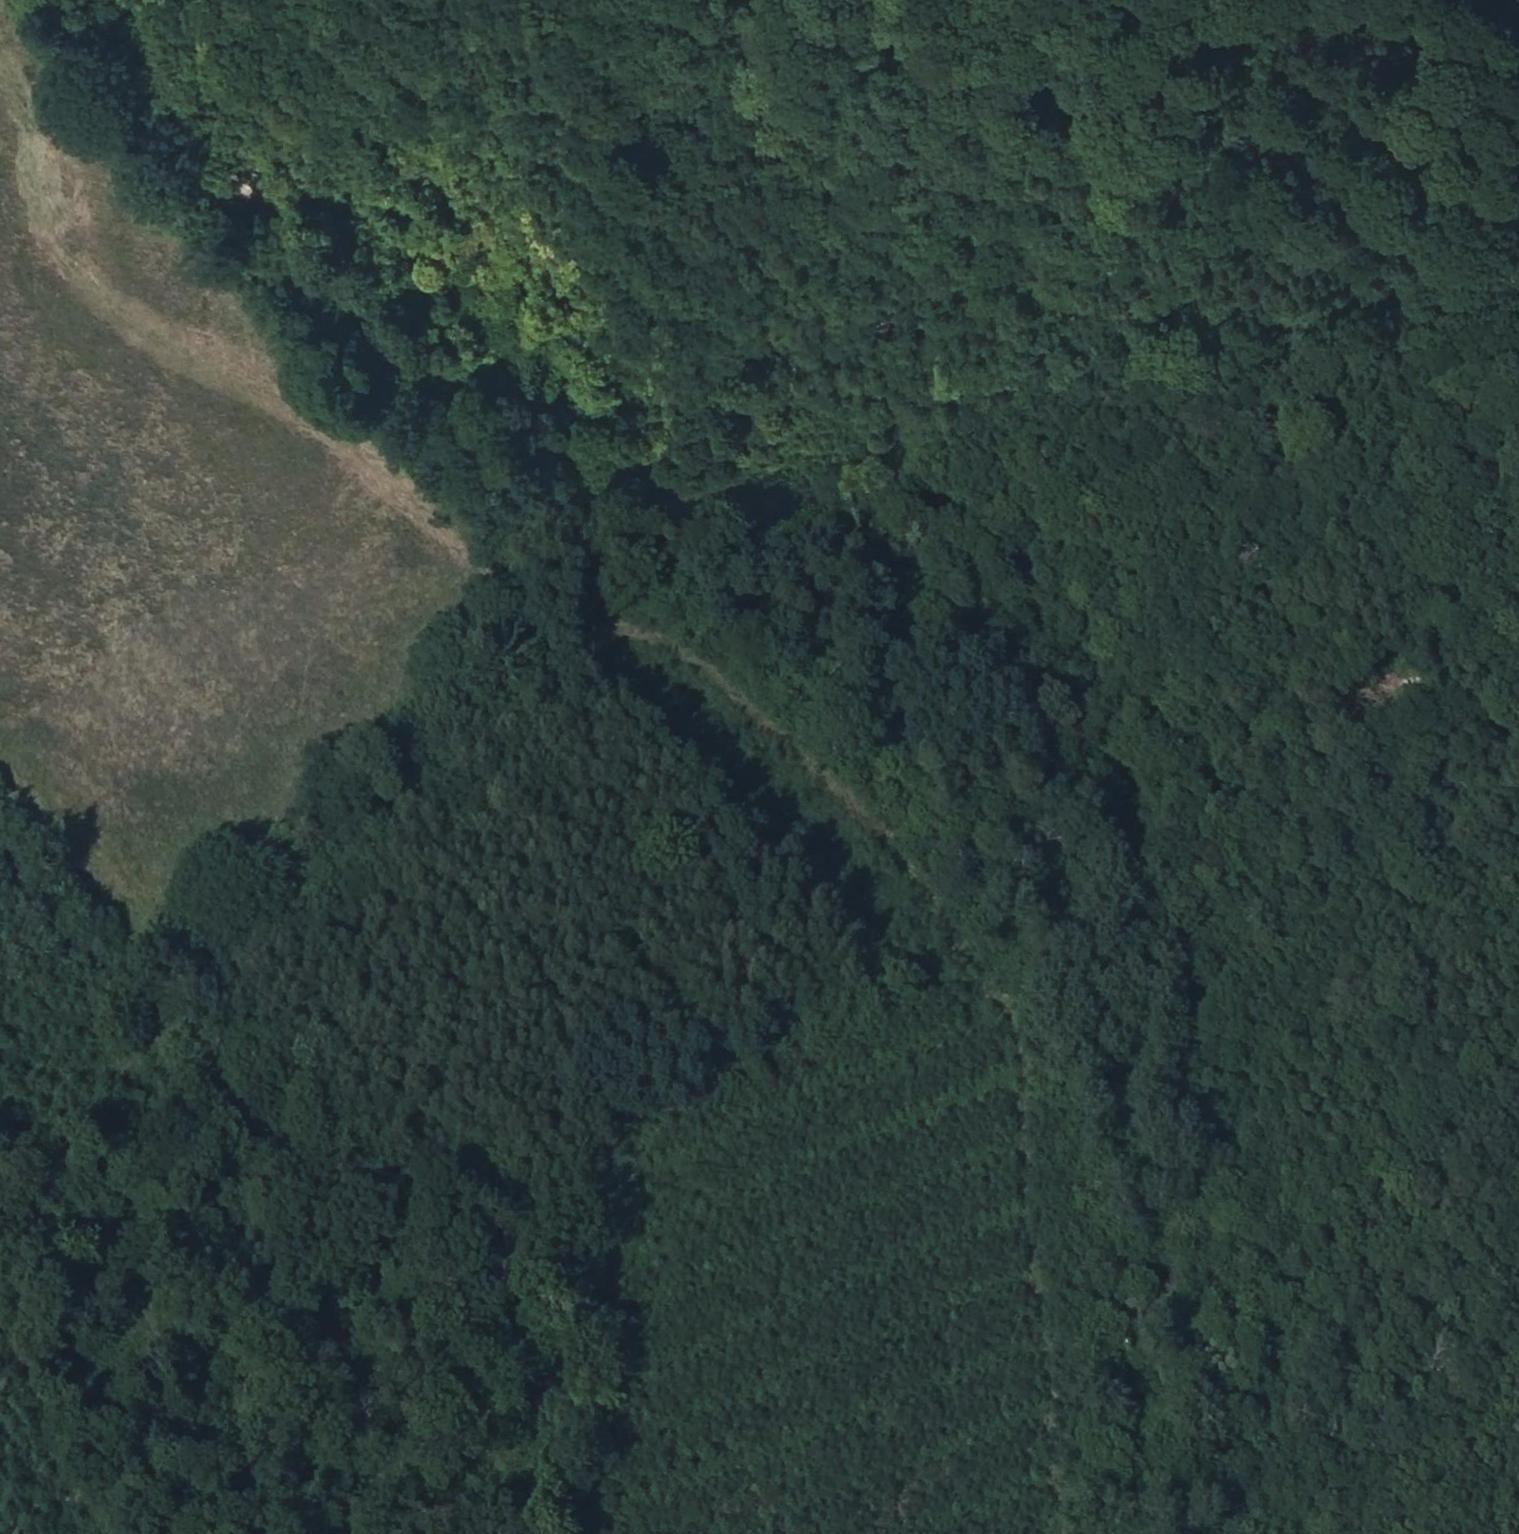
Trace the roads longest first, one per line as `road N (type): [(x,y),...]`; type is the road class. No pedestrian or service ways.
road 1 (track): [(1226,1533),(1136,856),(991,635),(828,517),(518,438),(200,126),(124,0)]

